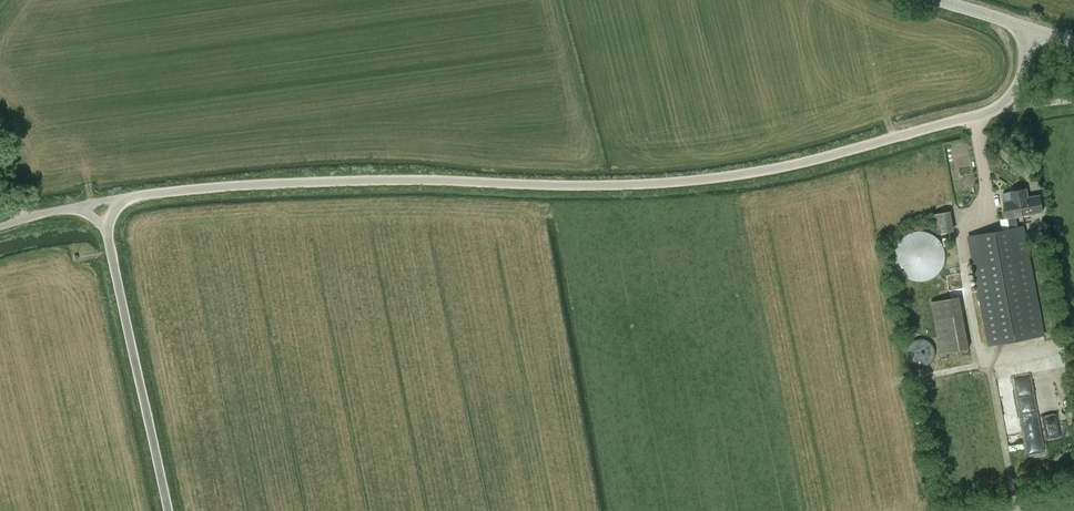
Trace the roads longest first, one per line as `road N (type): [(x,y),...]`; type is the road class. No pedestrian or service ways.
road 1 (unclassified): [(105,210),(281,195),(557,200),(778,183),(985,121),(1020,84),(1026,30)]
road 2 (unclassified): [(170,510),(105,210)]

